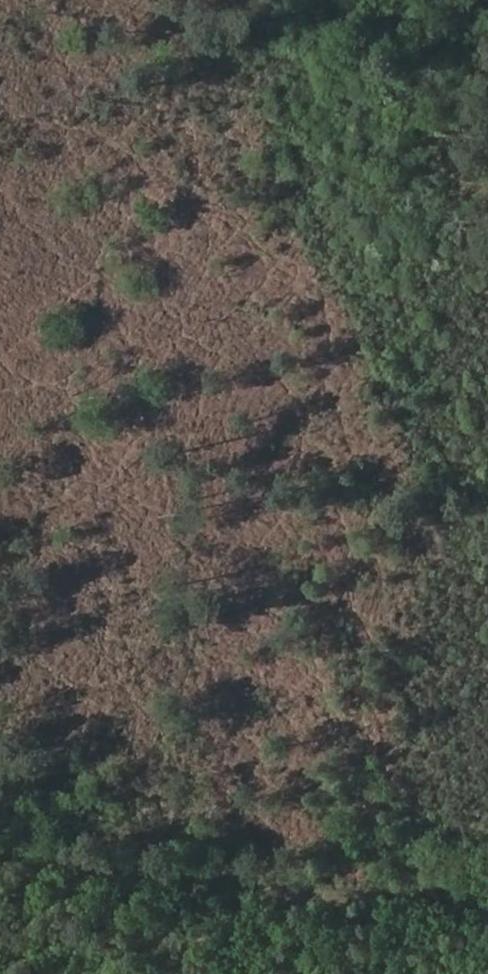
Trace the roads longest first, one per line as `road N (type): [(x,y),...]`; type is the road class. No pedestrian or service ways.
road 1 (track): [(0,859),(103,866),(267,893),(487,907)]

